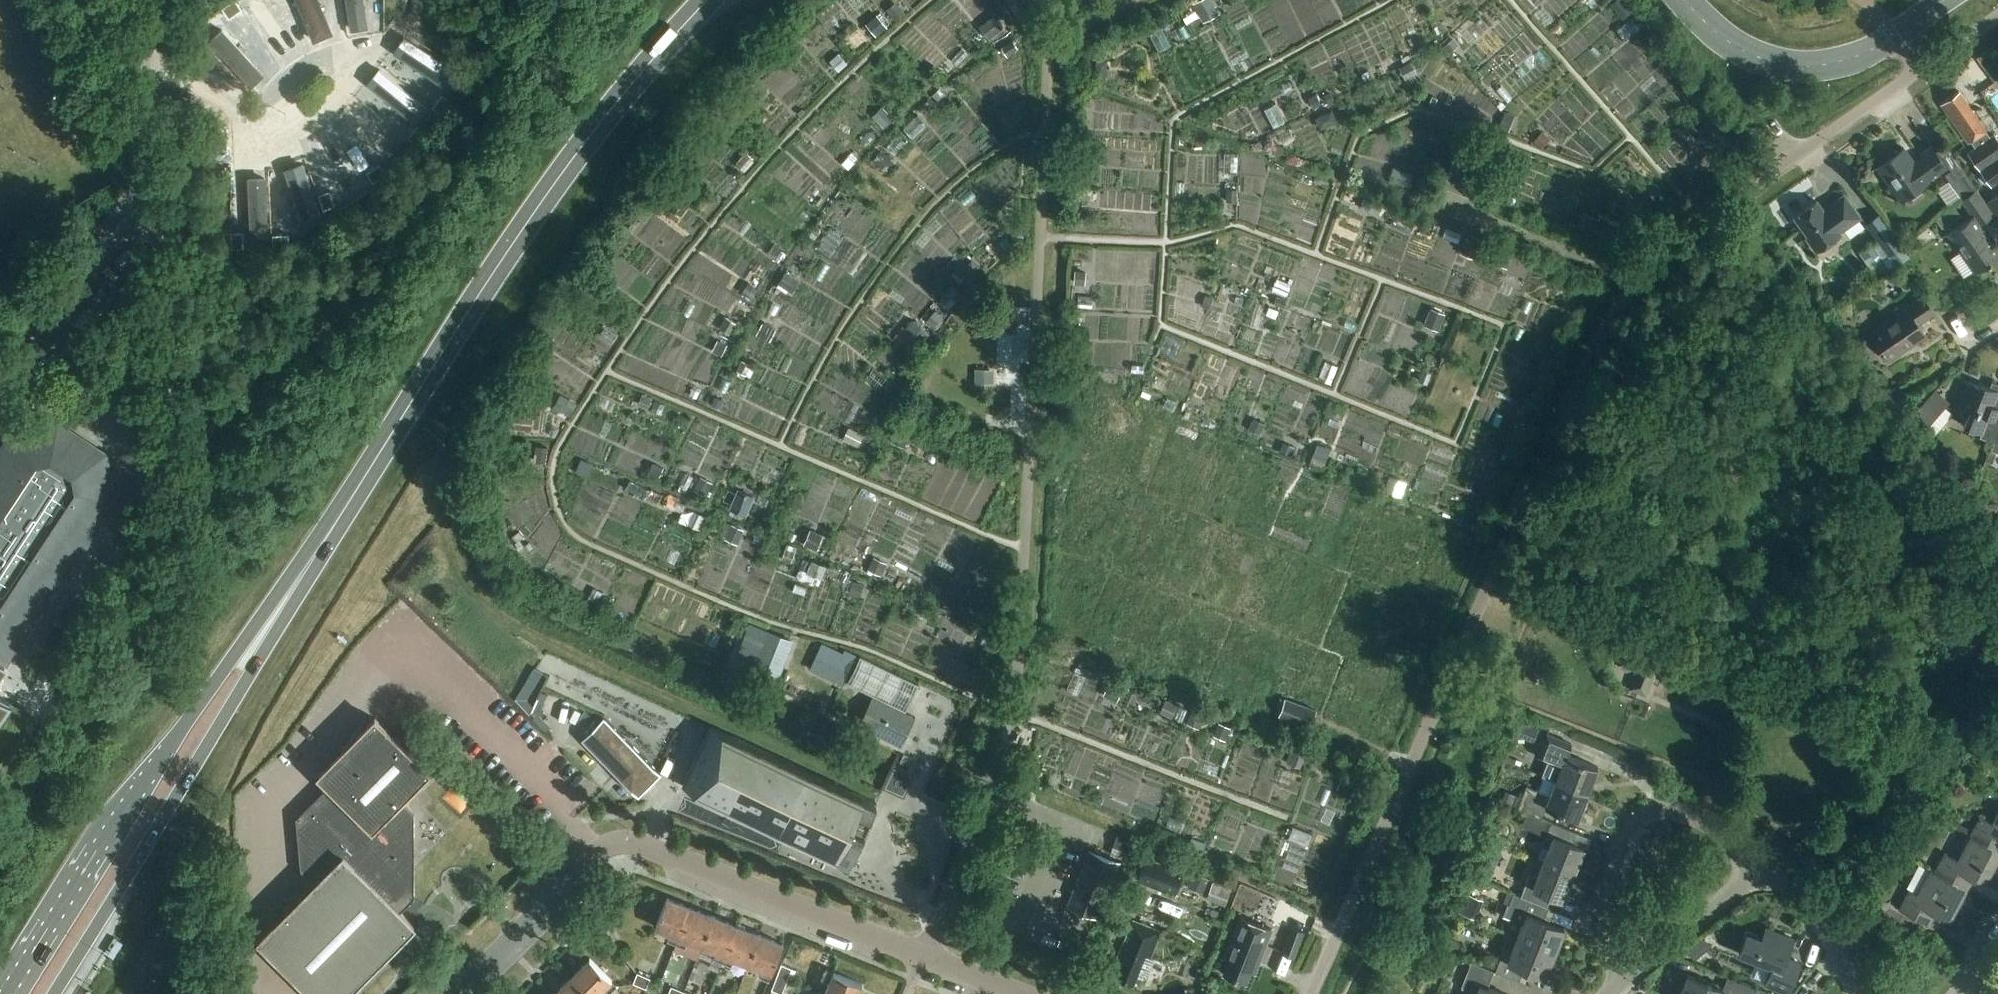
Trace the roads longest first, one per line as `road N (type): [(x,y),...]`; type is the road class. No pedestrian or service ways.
road 1 (residential): [(1312,993),(1612,319),(1666,252),(1790,160)]
road 2 (primary): [(309,565),(554,185),(708,0)]
road 3 (unclassified): [(1014,993),(627,843),(598,853),(458,993)]
road 4 (primary): [(309,565),(169,746),(7,993)]
road 5 (primary): [(55,993),(283,623),(309,565)]
road 6 (residential): [(0,384),(77,304),(131,230),(146,163),(144,73)]
road 7 (residential): [(1631,981),(1599,927),(1641,820),(1670,814),(1701,821),(1730,843),(1743,881)]
road 8 (residential): [(250,119),(257,140),(287,138),(333,103),(348,76),(337,61),(321,61),(265,104)]
road 9 (tertiary): [(1684,0),(1740,50),(1791,66),(1841,62),(1894,37)]
road 10 (residential): [(1743,881),(1774,879),(1804,895),(1858,993)]
road 11 (residential): [(1790,160),(1919,70)]
road 12 (residential): [(1743,881),(1631,981)]

